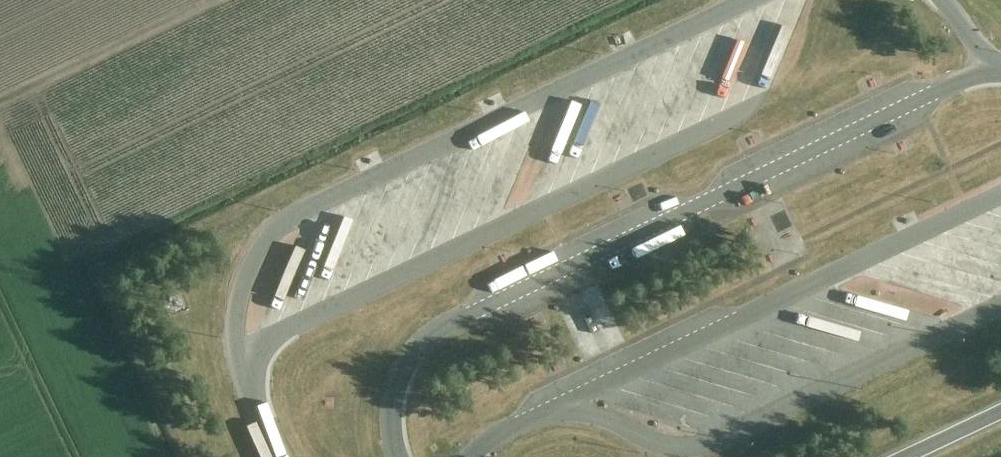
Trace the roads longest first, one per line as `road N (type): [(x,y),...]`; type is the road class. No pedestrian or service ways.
road 1 (track): [(231,0),(0,111)]

